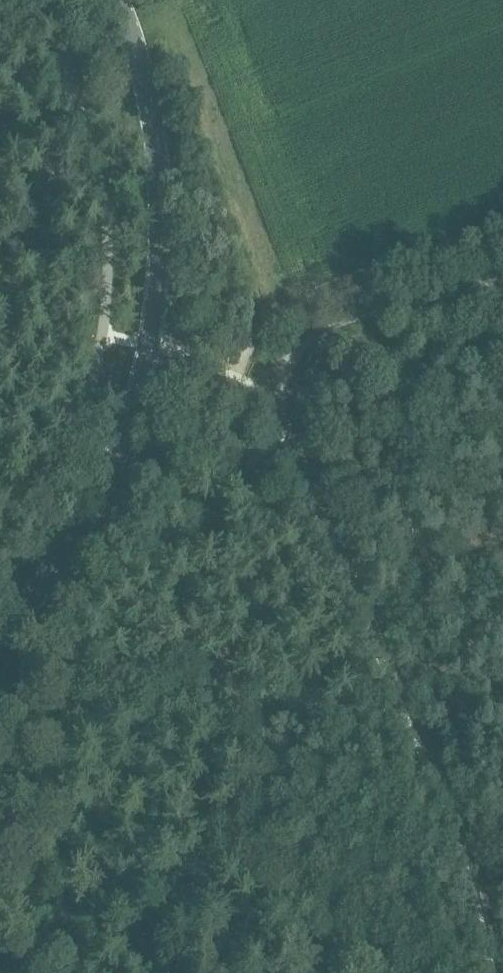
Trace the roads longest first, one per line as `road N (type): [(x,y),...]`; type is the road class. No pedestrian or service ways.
road 1 (tertiary): [(0,625),(69,548),(116,479),(153,347),(161,206),(148,88),(116,0)]
road 2 (track): [(255,353),(385,637),(502,940)]
road 3 (track): [(502,270),(255,353)]

